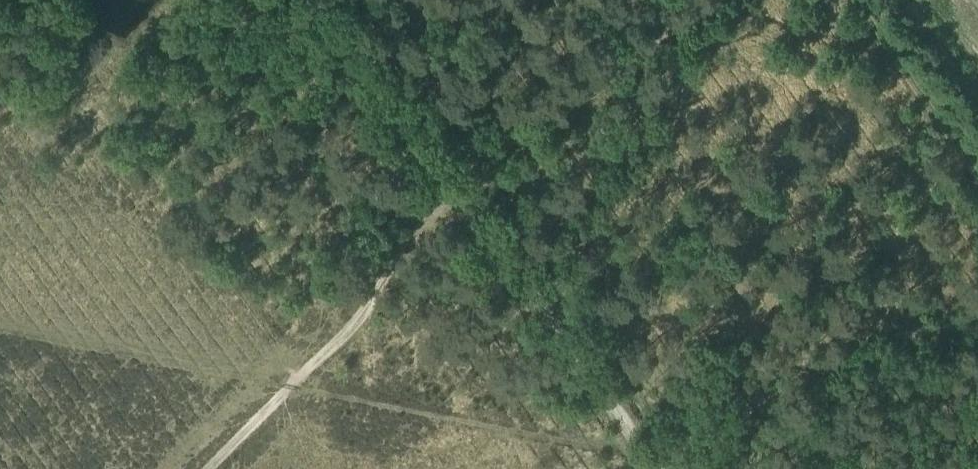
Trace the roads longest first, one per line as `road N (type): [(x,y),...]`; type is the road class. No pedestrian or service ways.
road 1 (track): [(203,468),(372,313),(452,184)]
road 2 (track): [(653,468),(452,184)]
road 3 (track): [(452,184),(705,0)]
road 4 (track): [(452,184),(328,0)]

